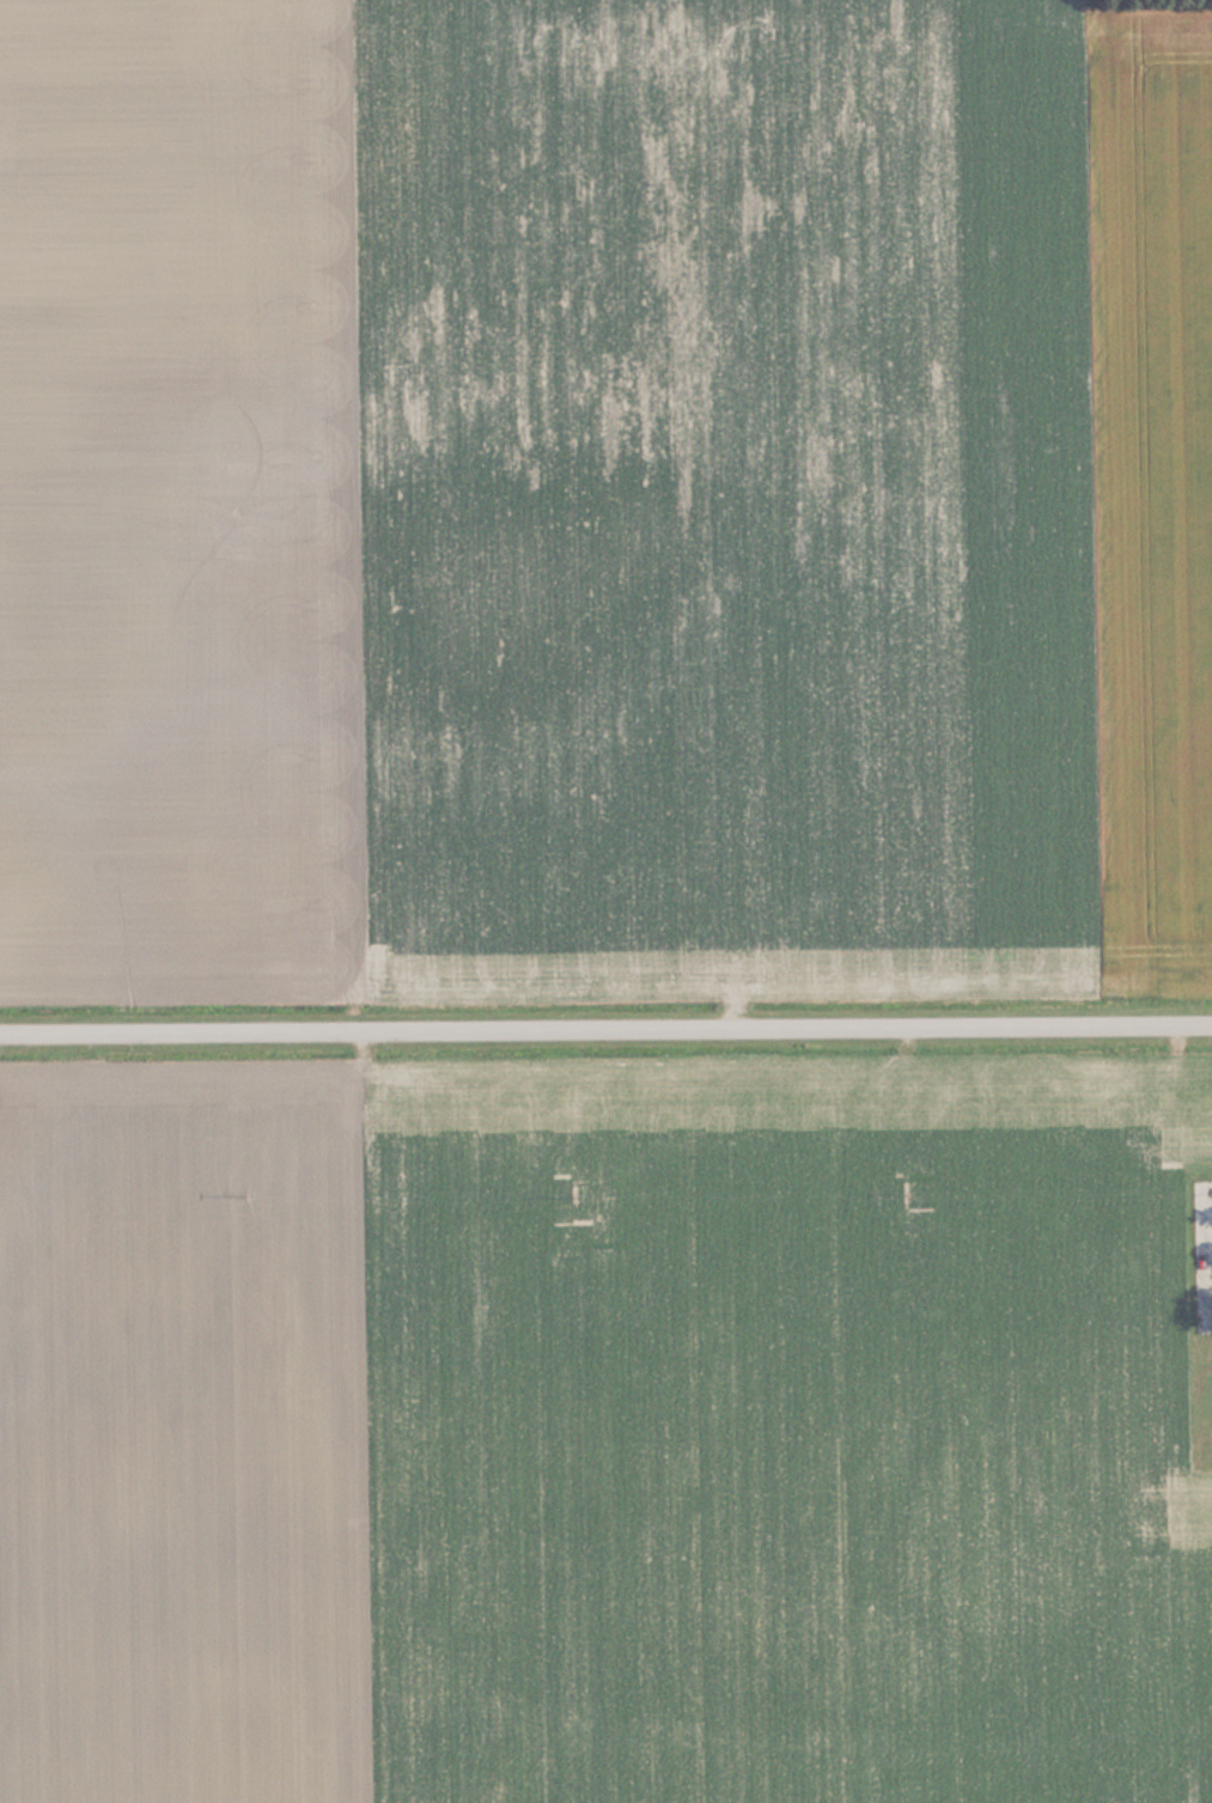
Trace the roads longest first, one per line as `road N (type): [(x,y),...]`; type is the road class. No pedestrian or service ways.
road 1 (residential): [(0,1029),(1211,1017)]

